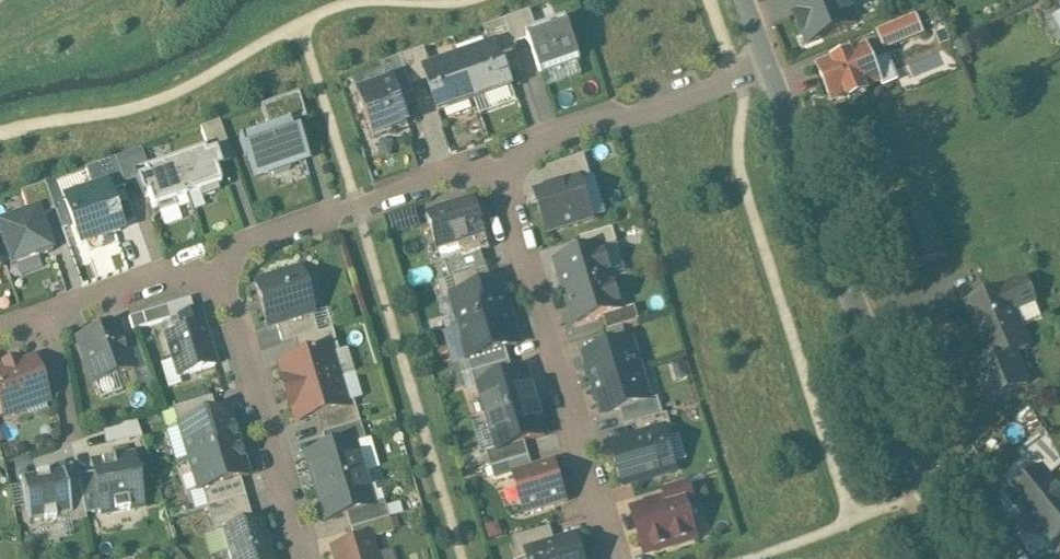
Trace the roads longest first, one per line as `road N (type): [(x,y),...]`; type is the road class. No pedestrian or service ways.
road 1 (residential): [(950,558),(768,68)]
road 2 (residential): [(616,558),(495,156)]
road 3 (residential): [(309,558),(222,252)]
road 4 (residential): [(495,156),(222,252)]
road 5 (residential): [(768,68),(495,156)]
road 6 (residential): [(222,252),(51,314)]
road 7 (residential): [(51,314),(70,437)]

